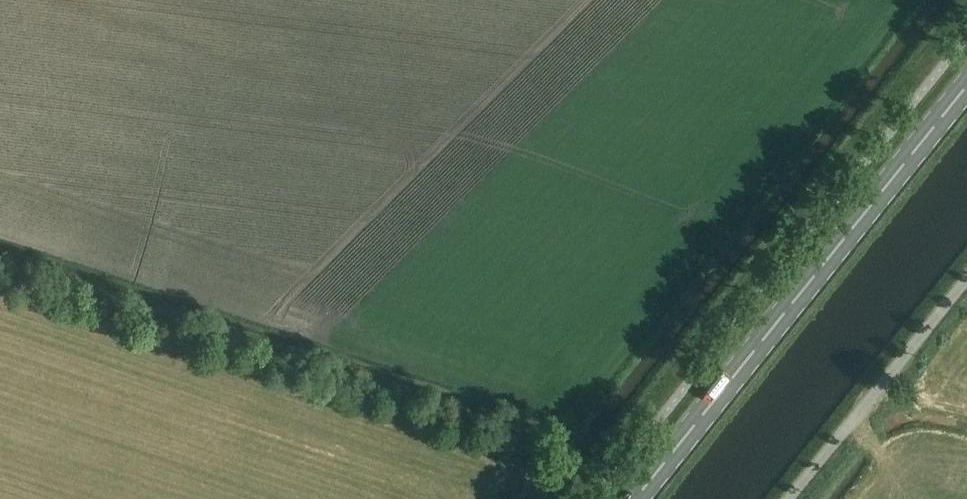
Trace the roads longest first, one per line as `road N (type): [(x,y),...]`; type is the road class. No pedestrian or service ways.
road 1 (primary): [(637,498),(966,89)]
road 2 (unclassified): [(789,498),(966,278)]

